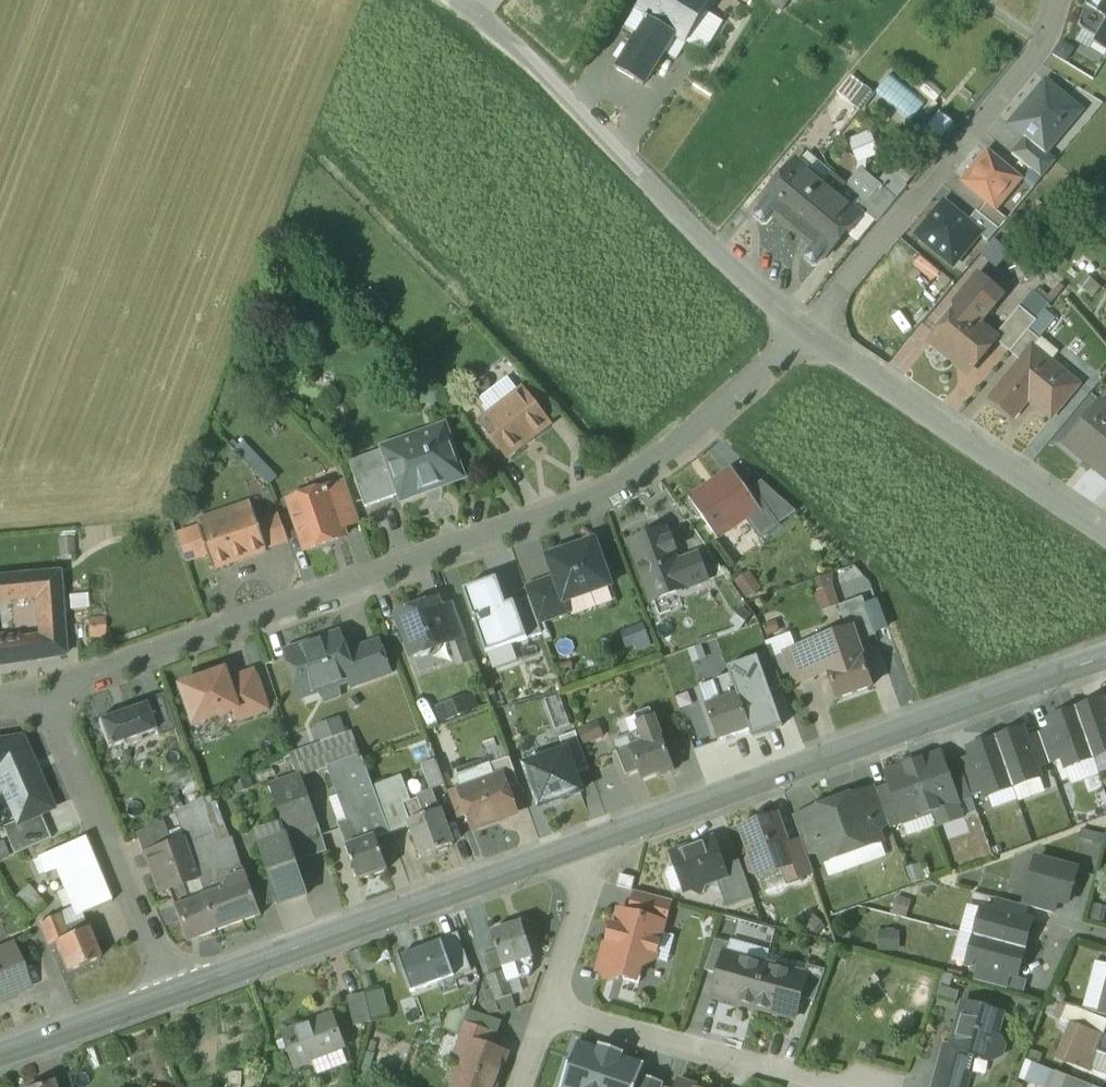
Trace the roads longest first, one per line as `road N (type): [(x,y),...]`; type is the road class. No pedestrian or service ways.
road 1 (residential): [(57,691),(605,498),(813,336)]
road 2 (secondary): [(1105,660),(590,842)]
road 3 (residential): [(476,12),(731,267),(813,336)]
road 4 (secondary): [(590,842),(174,992)]
road 5 (residential): [(813,336),(1037,61),(1058,0)]
road 6 (residential): [(813,336),(1105,529)]
road 7 (residential): [(174,992),(70,747),(57,691)]
road 8 (residential): [(549,1008),(830,1086)]
road 9 (secondary): [(174,992),(0,1053)]
road 10 (residential): [(549,1008),(590,842)]

